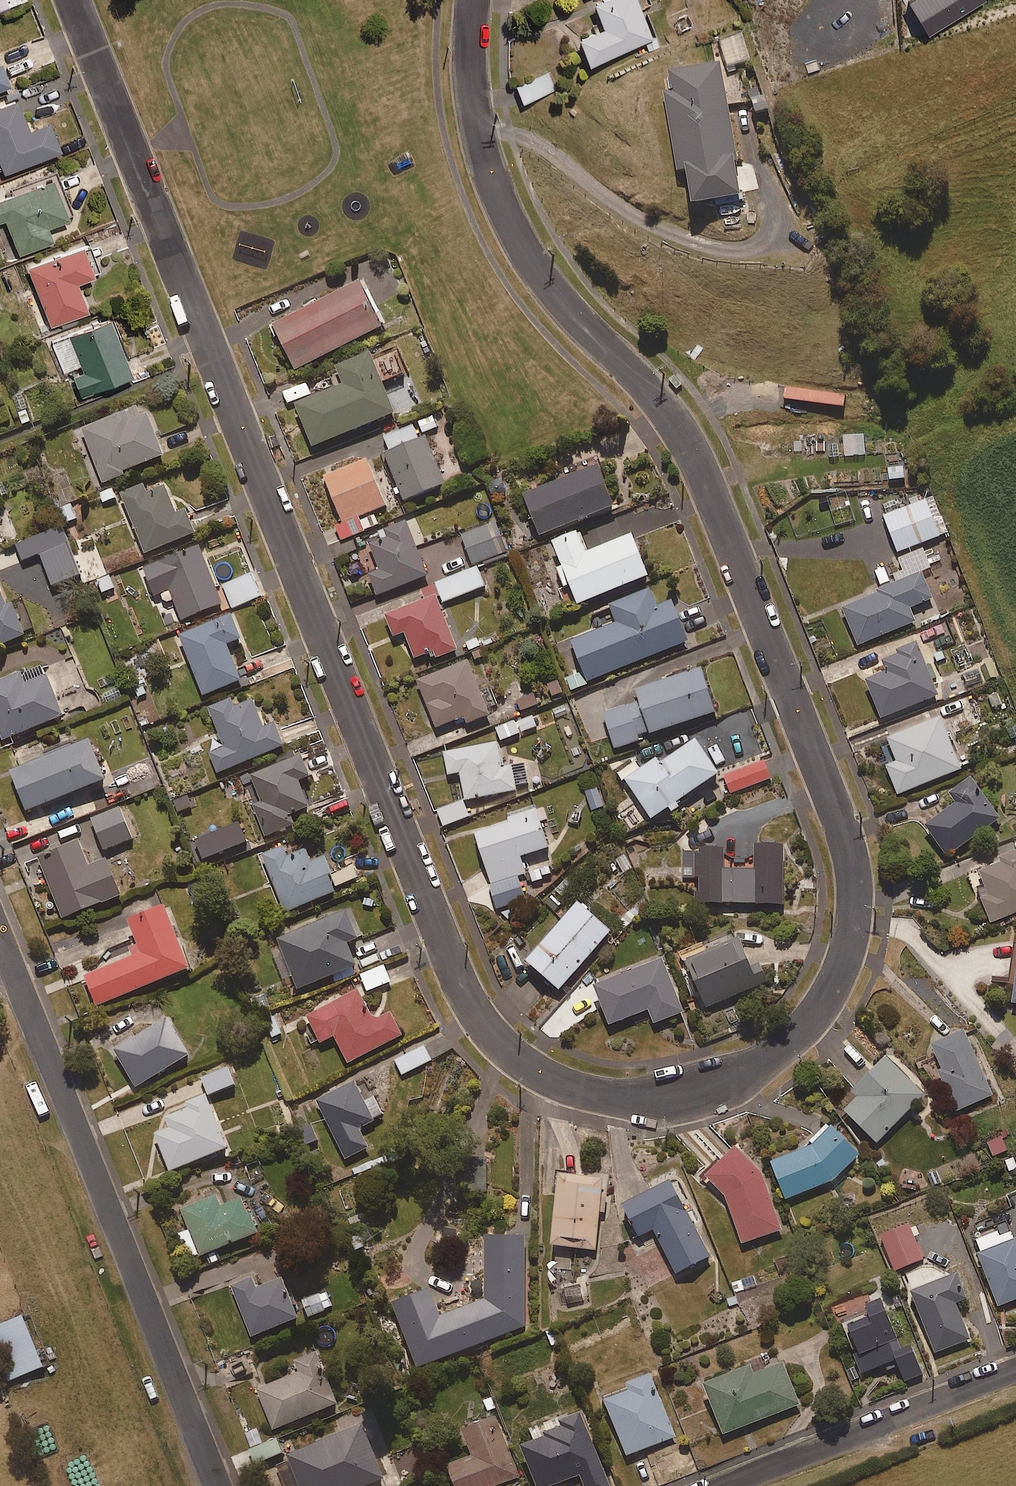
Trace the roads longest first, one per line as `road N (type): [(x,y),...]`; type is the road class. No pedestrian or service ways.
road 1 (residential): [(73,0),(476,1012),(533,1071),(573,1088),(647,1096),(684,1091),(758,1066),(831,992),(853,920),(849,849),(694,455),(649,387),(549,287),(505,216),(470,87),(473,0)]
road 2 (residential): [(218,1485),(0,934)]
road 3 (residential): [(1015,1374),(723,1485)]

